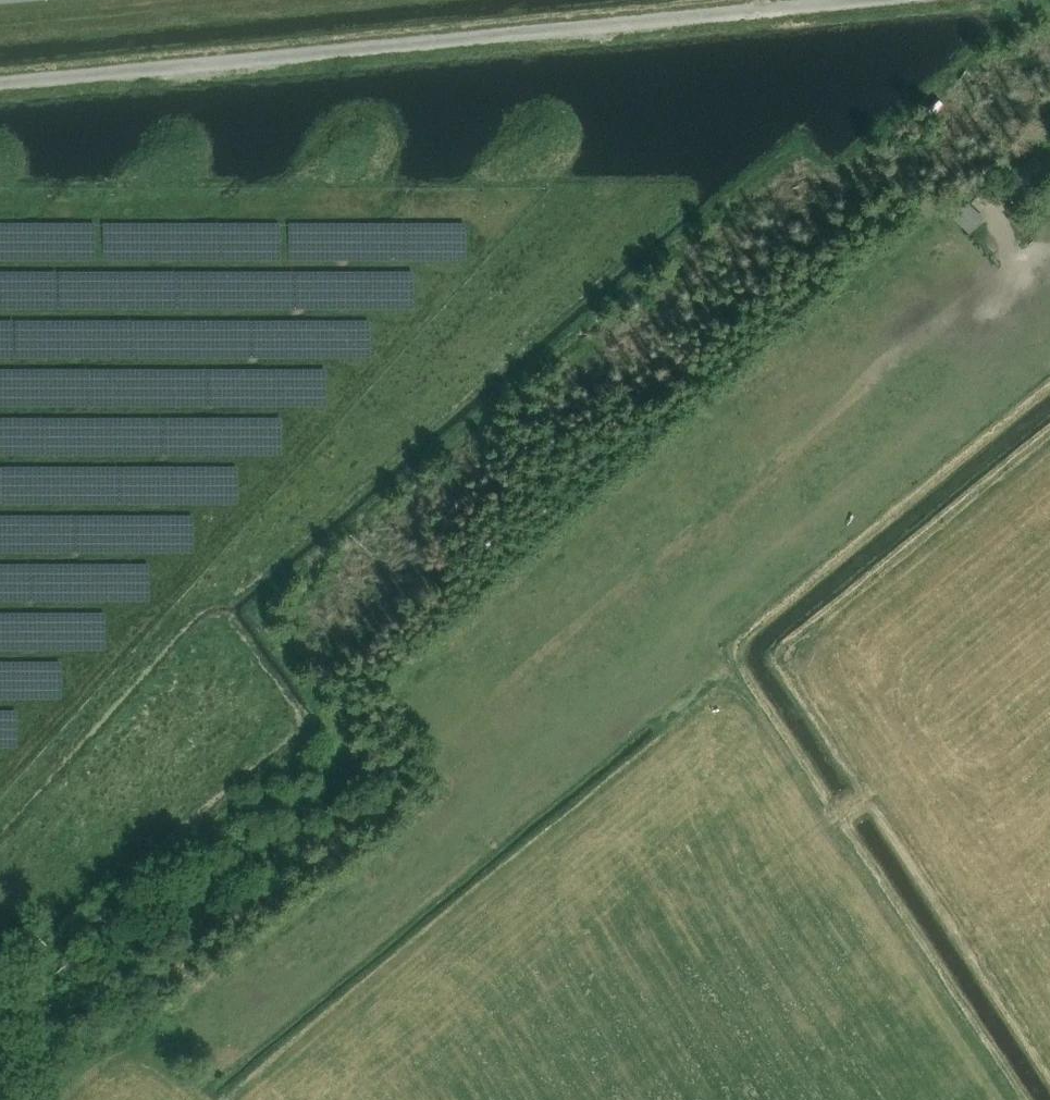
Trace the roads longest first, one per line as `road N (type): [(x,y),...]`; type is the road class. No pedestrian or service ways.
road 1 (unclassified): [(874,0),(0,90)]

